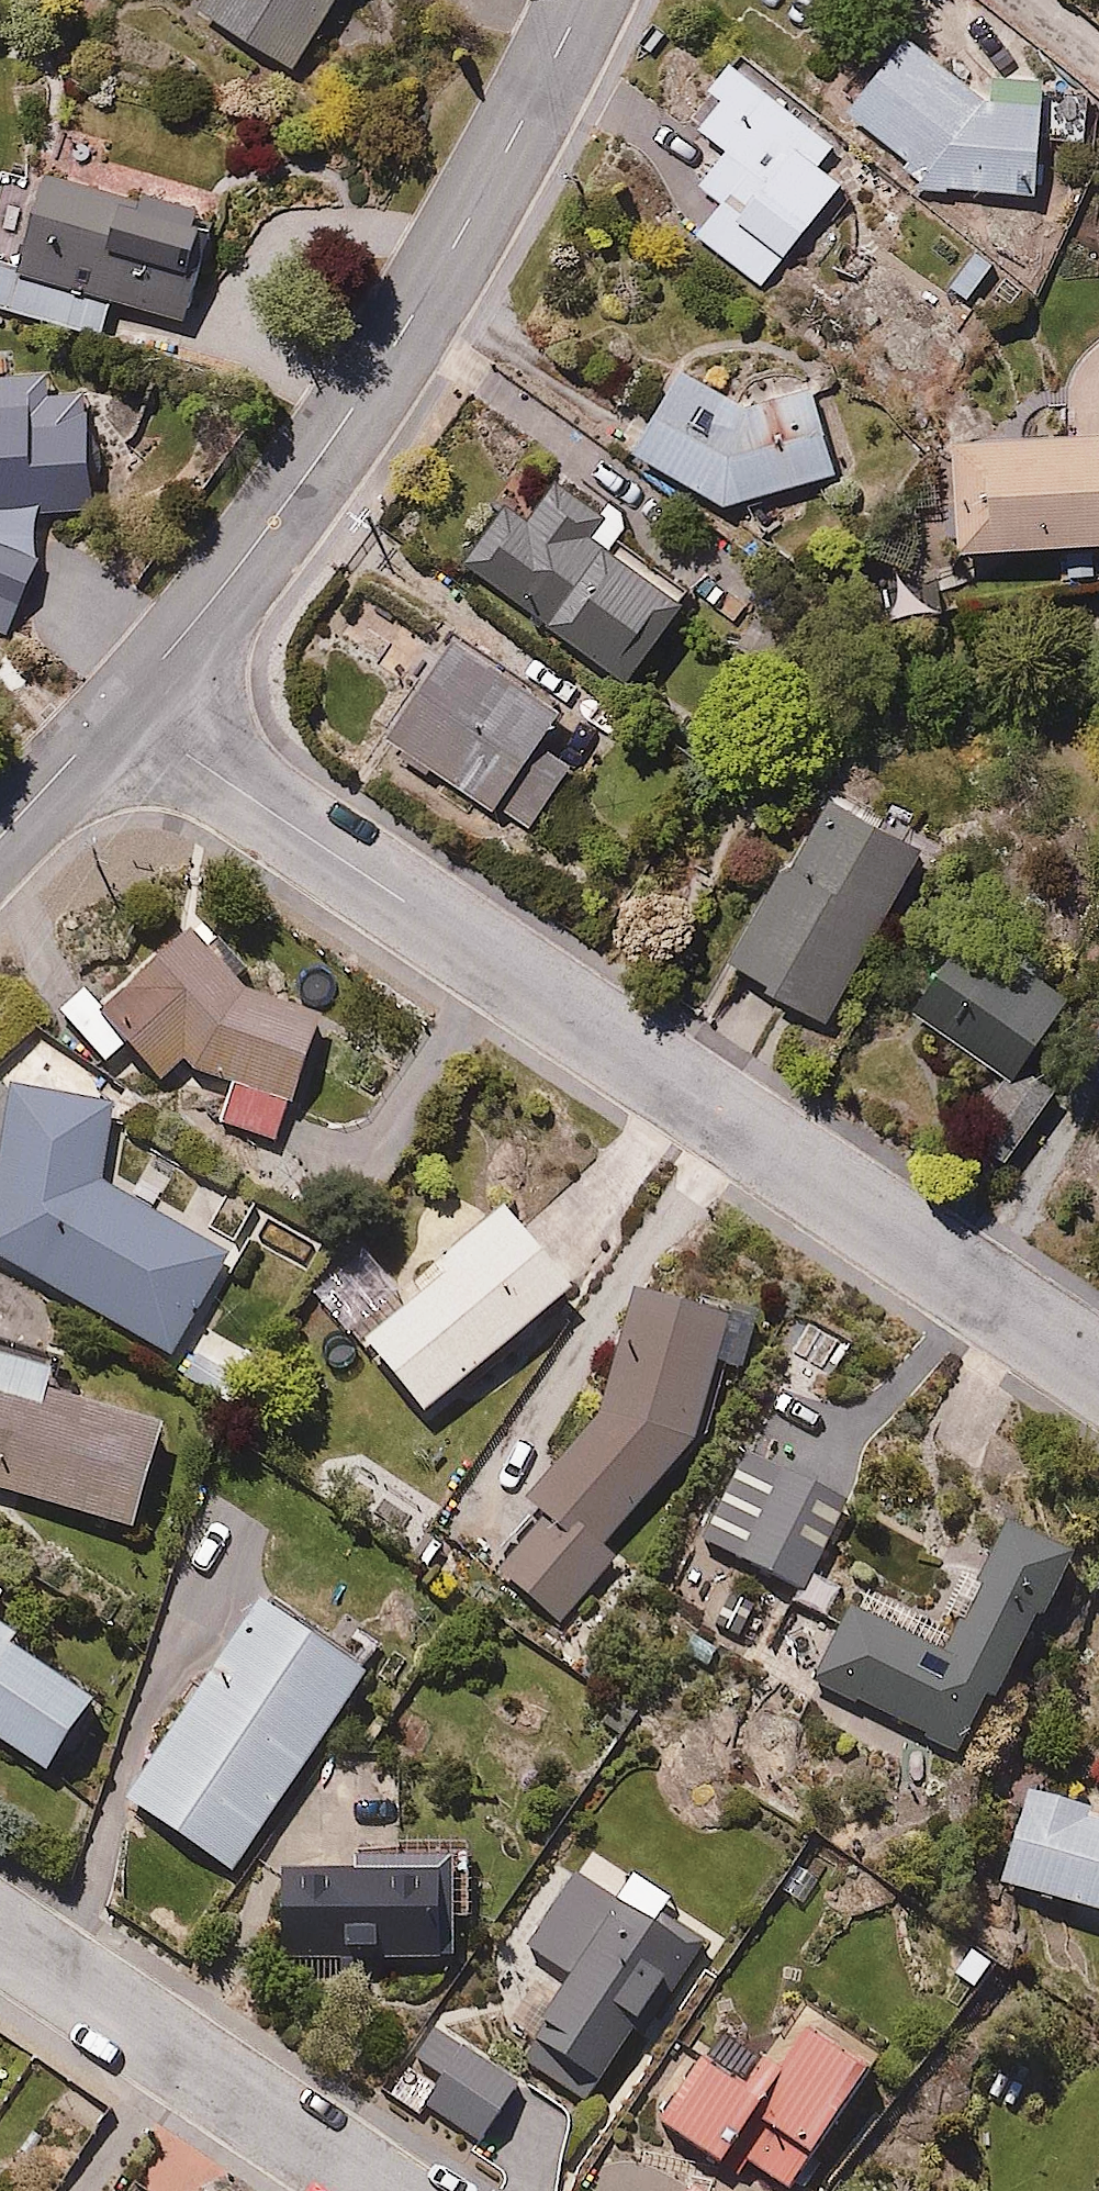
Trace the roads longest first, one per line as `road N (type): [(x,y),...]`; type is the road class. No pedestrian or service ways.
road 1 (residential): [(1098,1373),(120,706)]
road 2 (residential): [(120,706),(282,508),(410,321),(582,0)]
road 3 (residential): [(0,1938),(379,2190)]
road 4 (residential): [(0,839),(120,706)]

